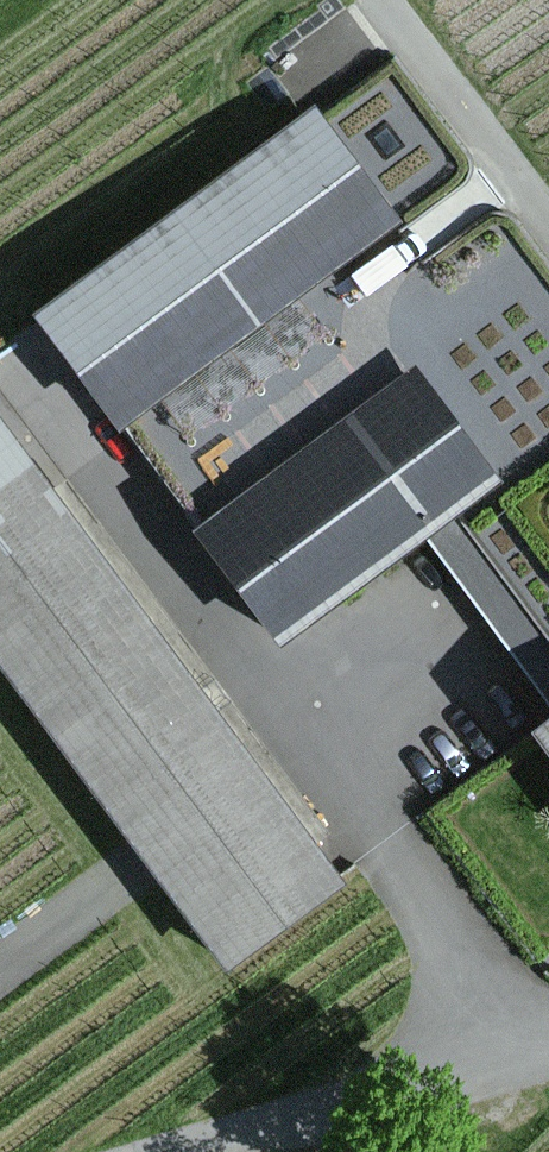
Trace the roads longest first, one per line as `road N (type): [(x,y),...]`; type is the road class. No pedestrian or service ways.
road 1 (track): [(23,384),(540,1045)]
road 2 (track): [(177,1151),(548,1042)]
road 3 (track): [(381,0),(548,224)]

